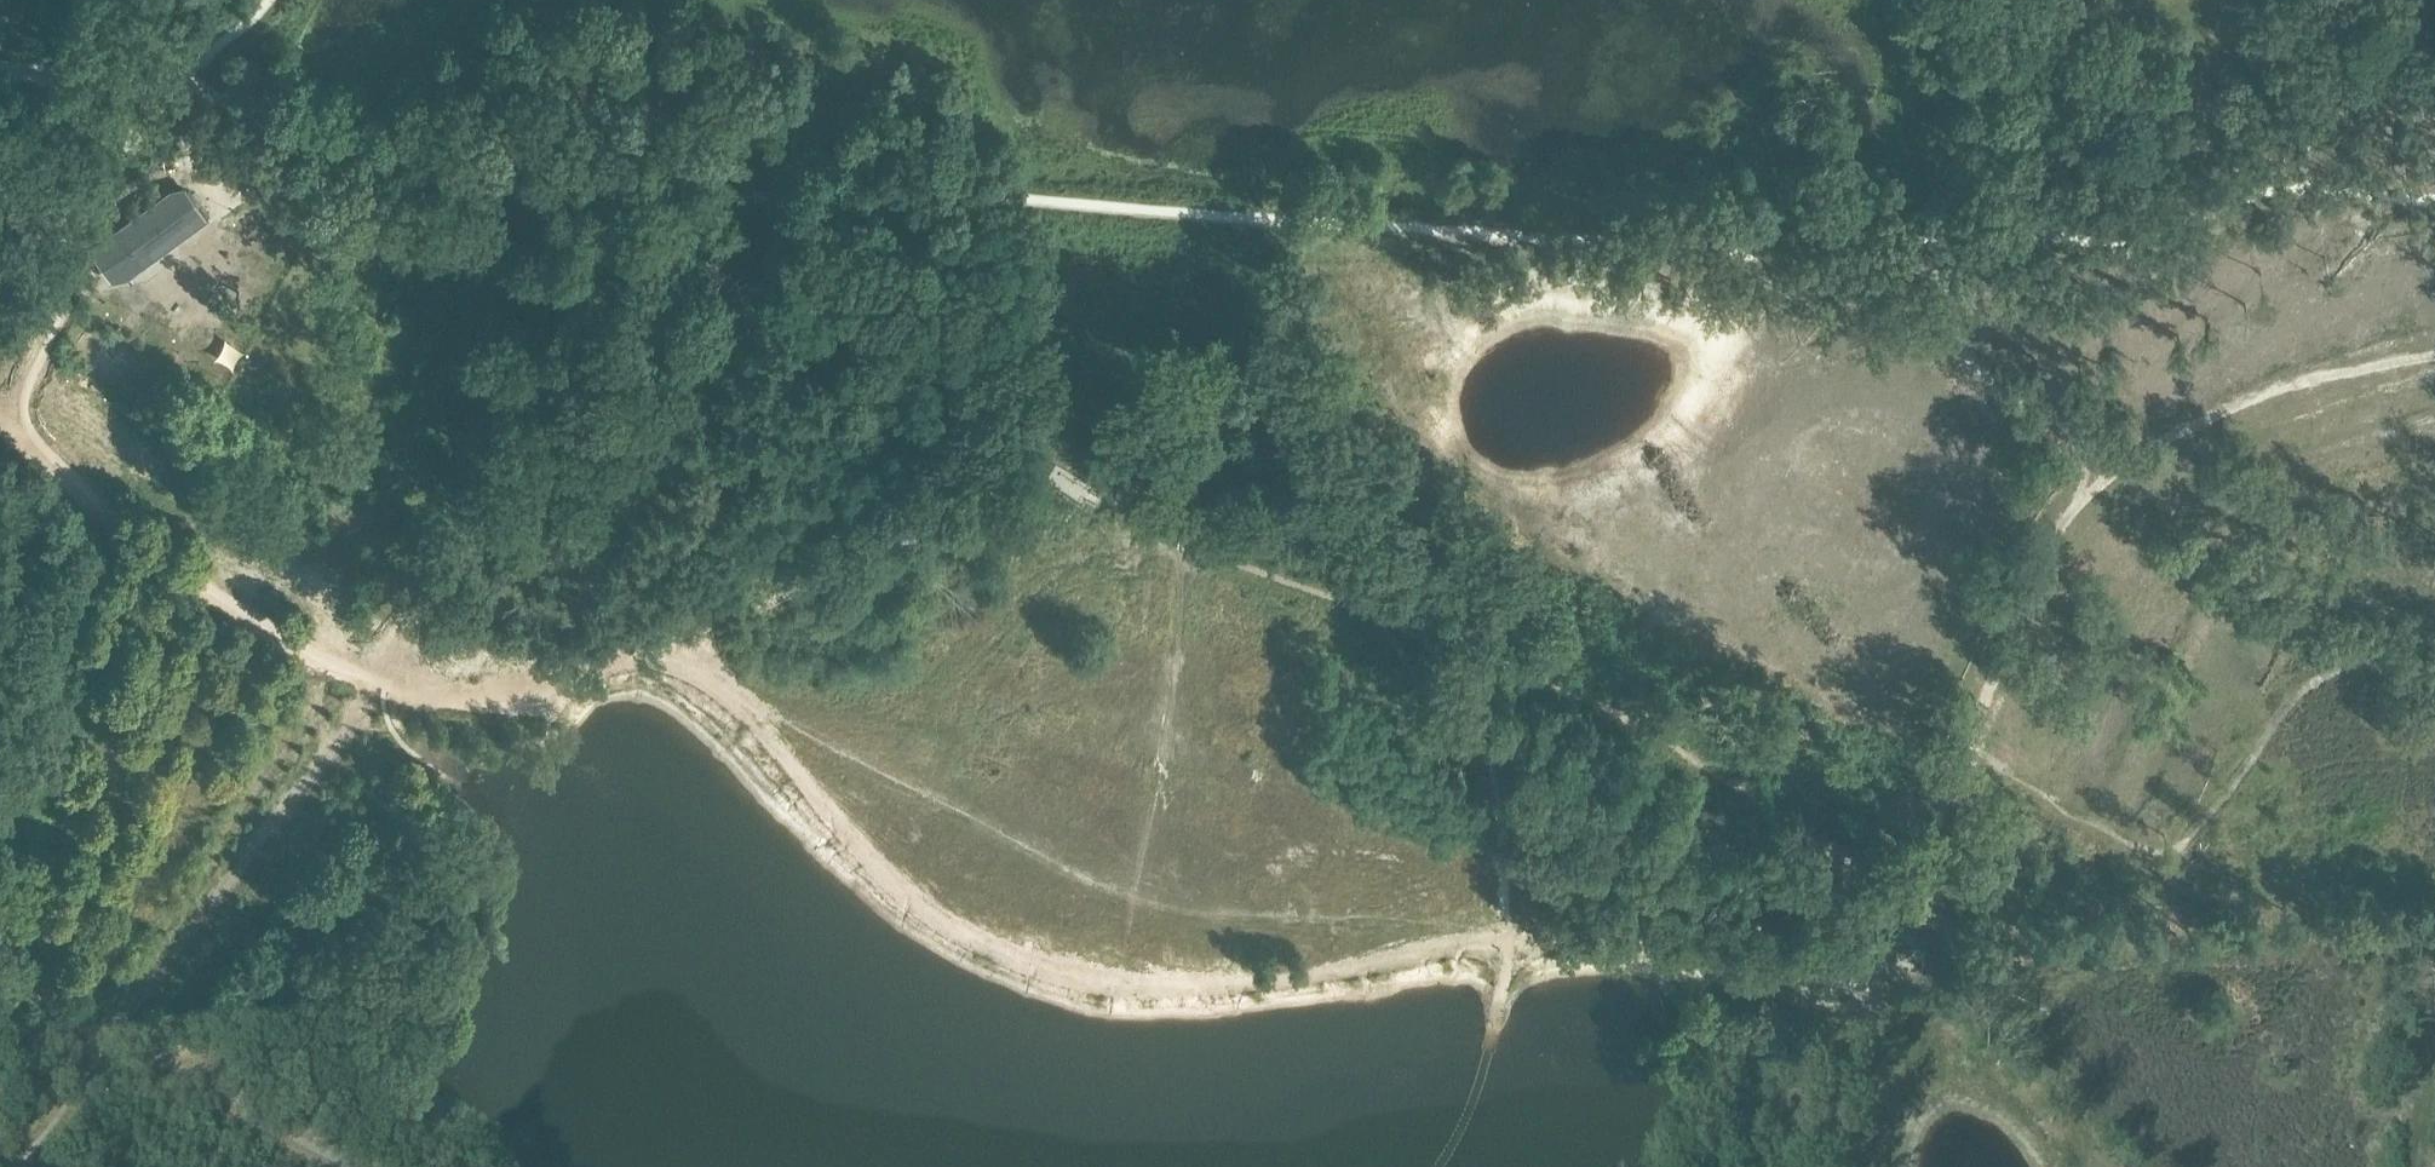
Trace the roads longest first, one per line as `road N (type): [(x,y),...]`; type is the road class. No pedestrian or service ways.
road 1 (track): [(371,679),(342,730),(156,979)]

